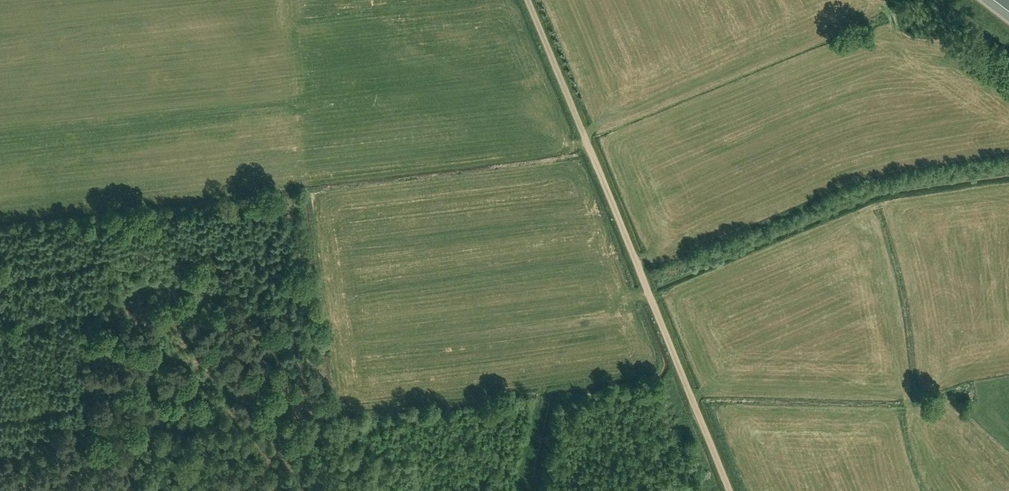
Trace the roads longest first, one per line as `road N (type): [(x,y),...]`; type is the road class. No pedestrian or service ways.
road 1 (track): [(531,0),(734,490)]

